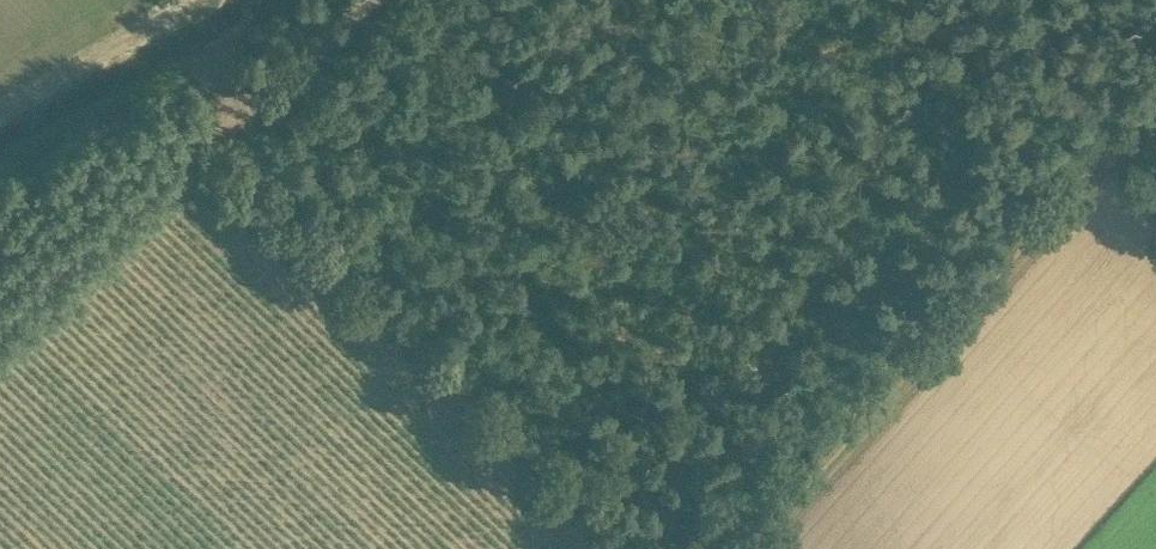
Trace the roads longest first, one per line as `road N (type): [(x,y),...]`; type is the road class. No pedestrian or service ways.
road 1 (track): [(753,548),(1155,112)]
road 2 (track): [(0,328),(372,0)]

